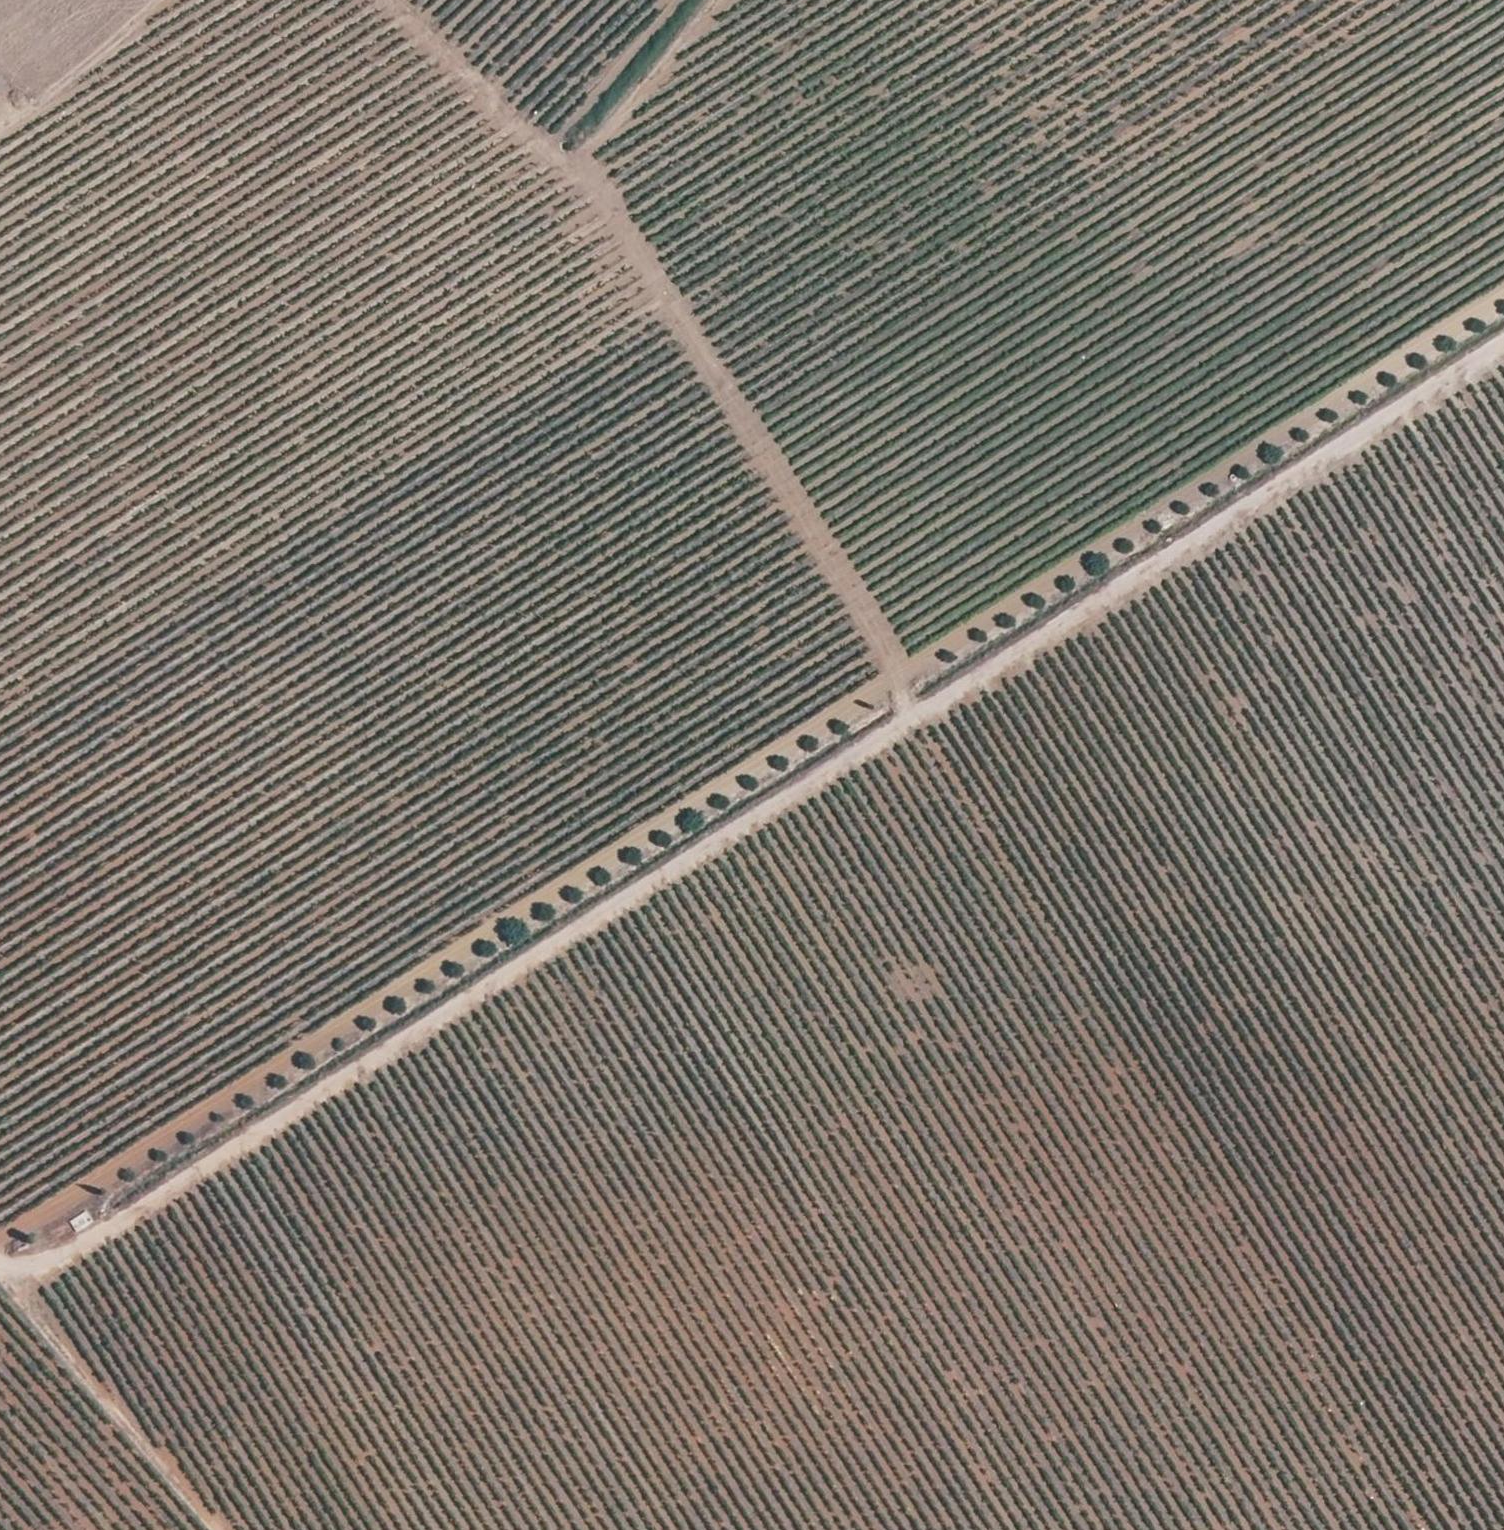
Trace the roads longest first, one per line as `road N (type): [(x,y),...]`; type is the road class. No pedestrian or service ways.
road 1 (track): [(15,1270),(53,1266),(1503,348)]
road 2 (track): [(15,1270),(21,1296),(217,1529)]

